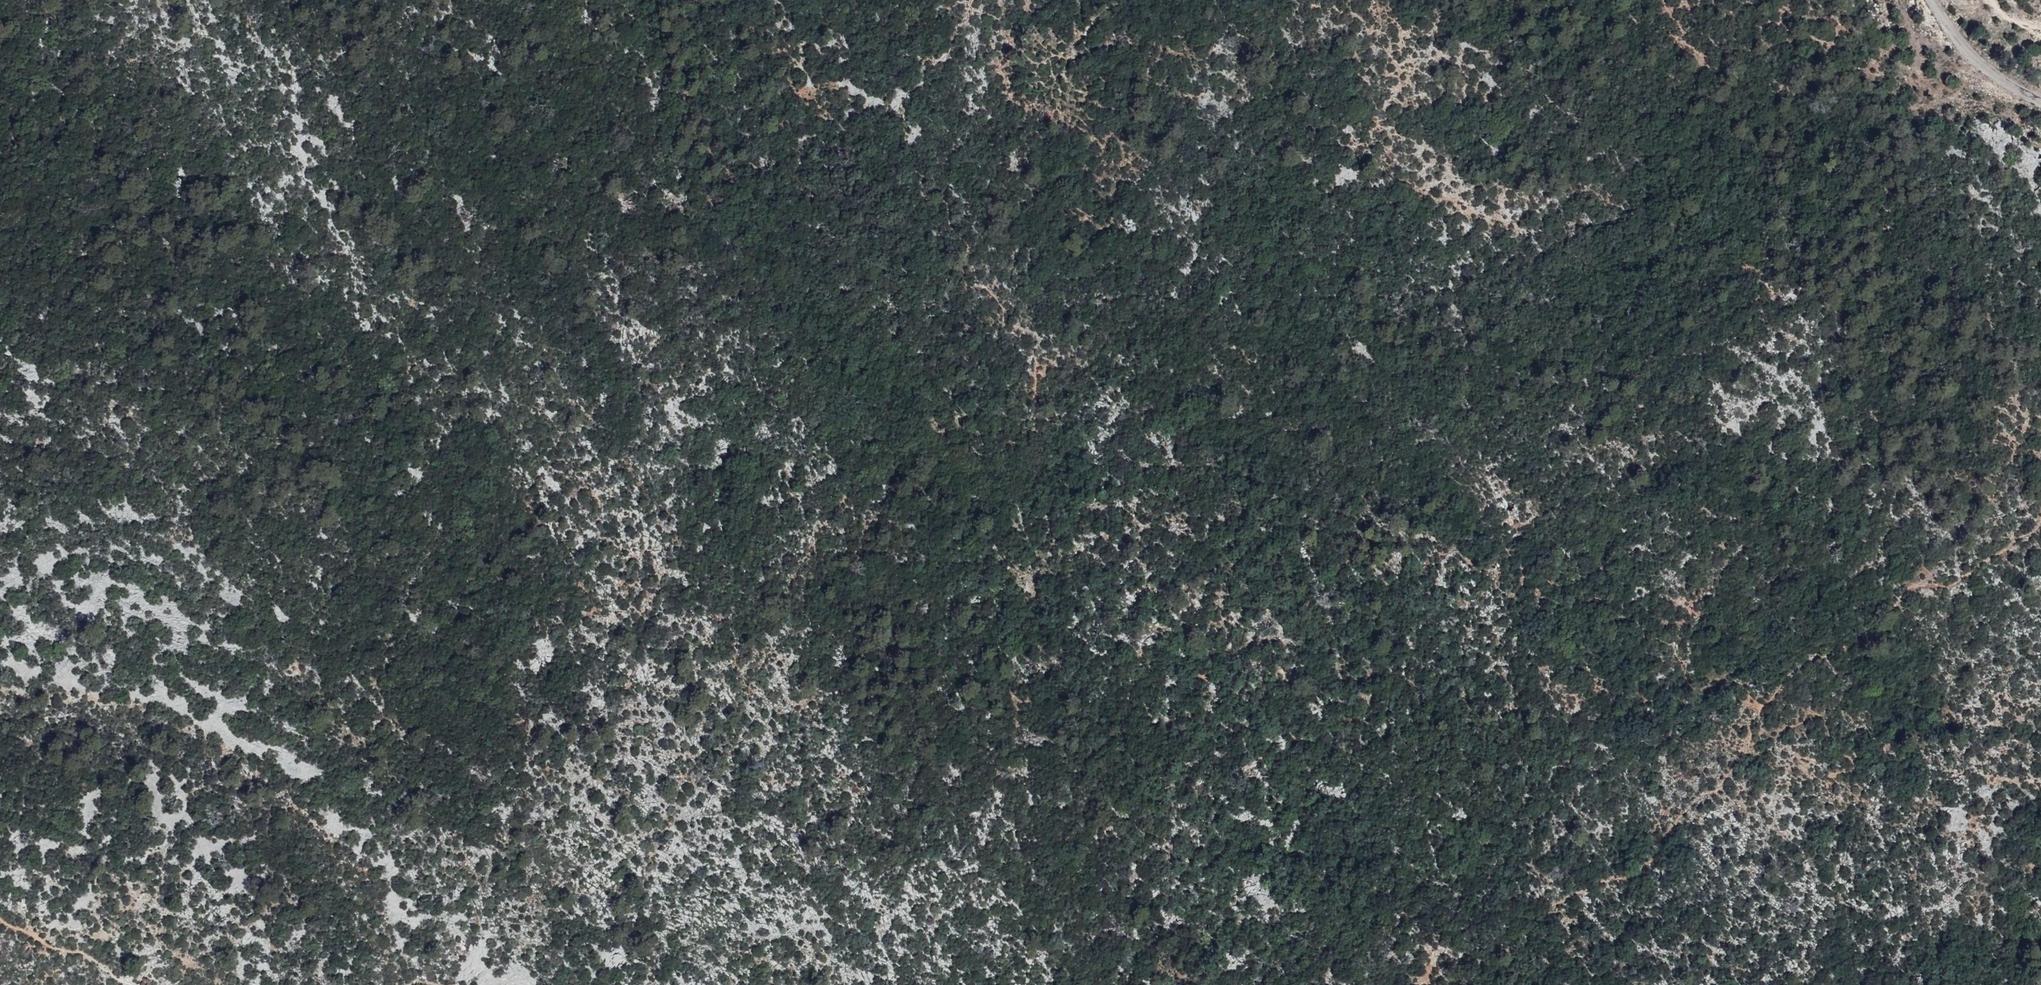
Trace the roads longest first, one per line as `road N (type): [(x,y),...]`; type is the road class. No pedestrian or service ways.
road 1 (unclassified): [(1932,0),(1973,56),(2040,103)]

